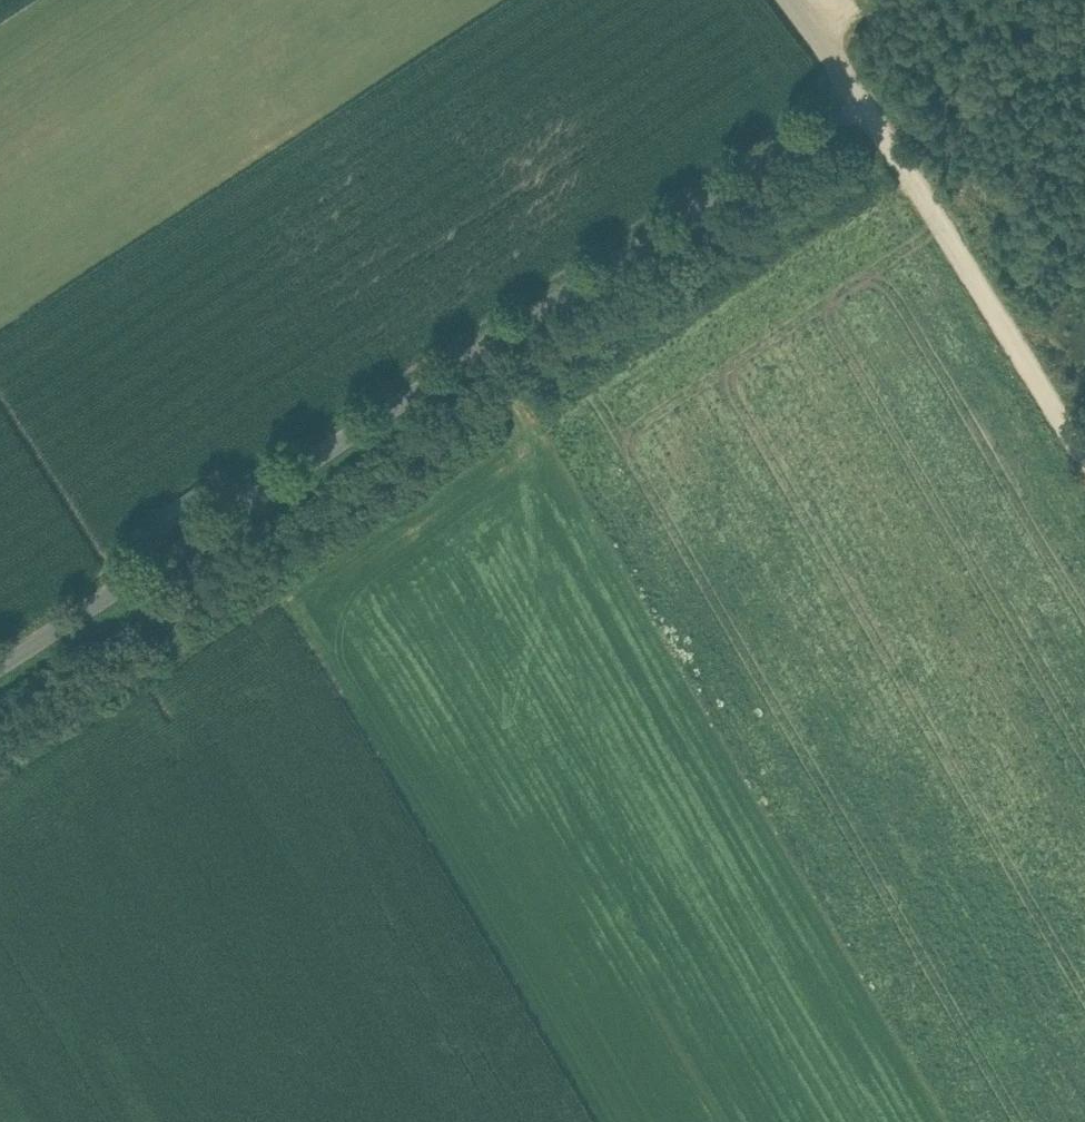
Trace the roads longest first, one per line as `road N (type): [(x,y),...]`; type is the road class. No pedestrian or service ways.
road 1 (unclassified): [(0,673),(864,110),(785,0)]
road 2 (track): [(1084,456),(864,110)]

